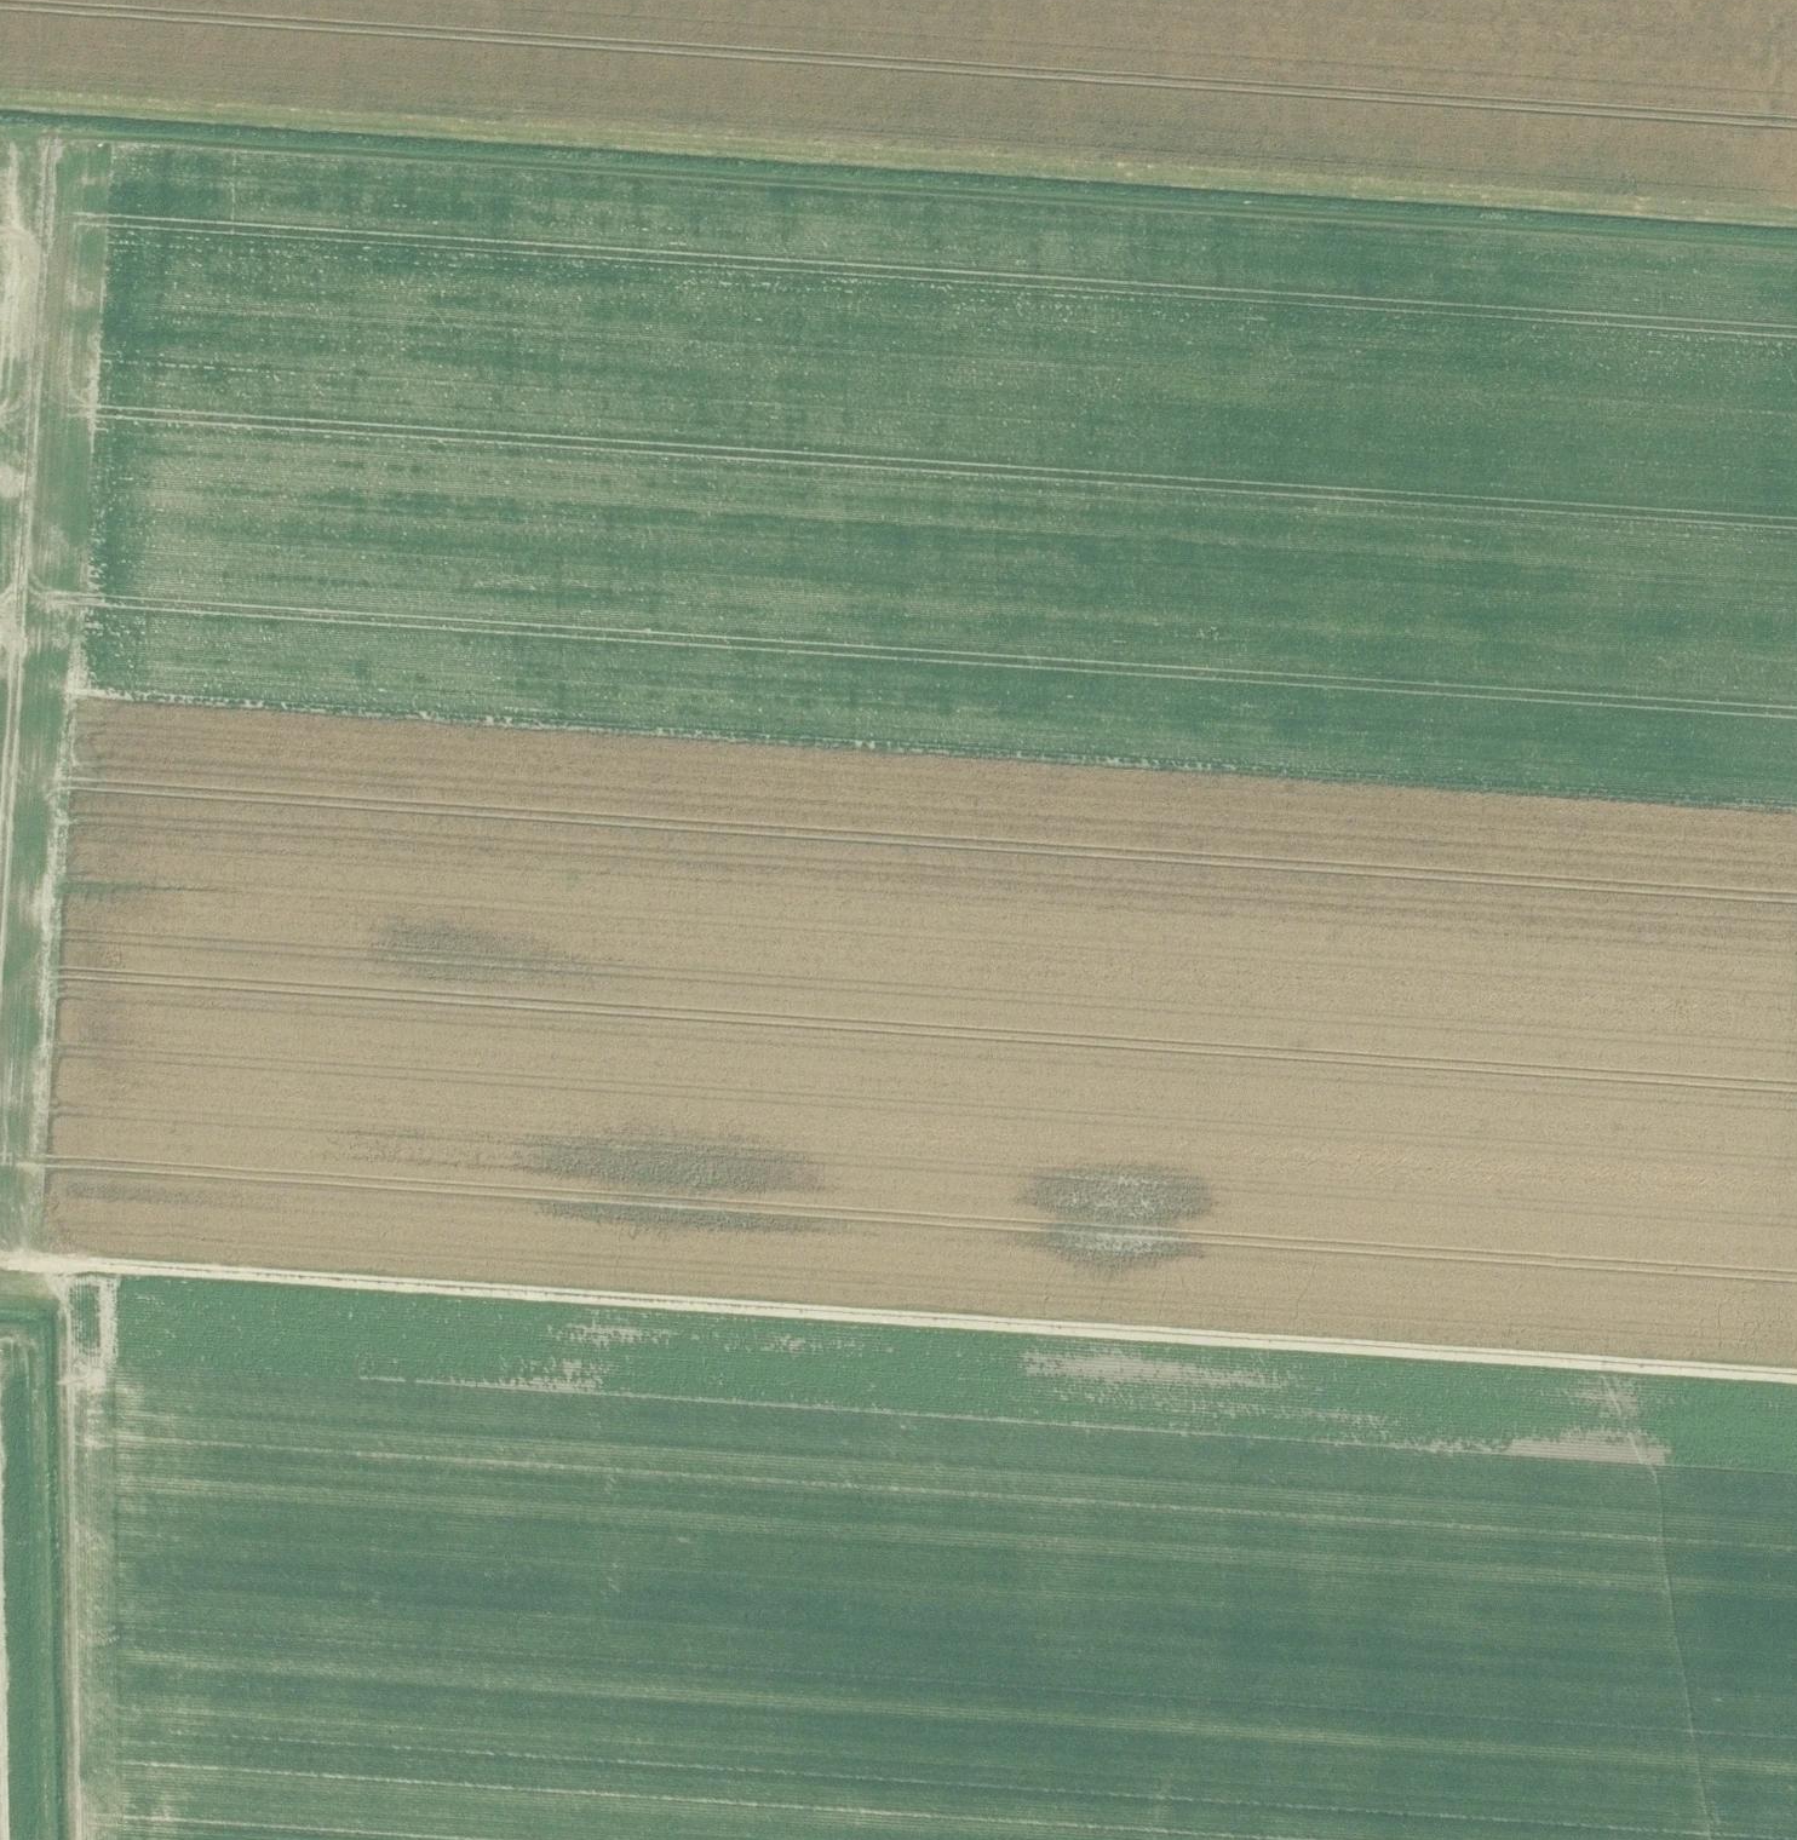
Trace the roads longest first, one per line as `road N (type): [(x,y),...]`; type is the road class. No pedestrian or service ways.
road 1 (track): [(1796,1380),(446,1294),(0,1249)]

